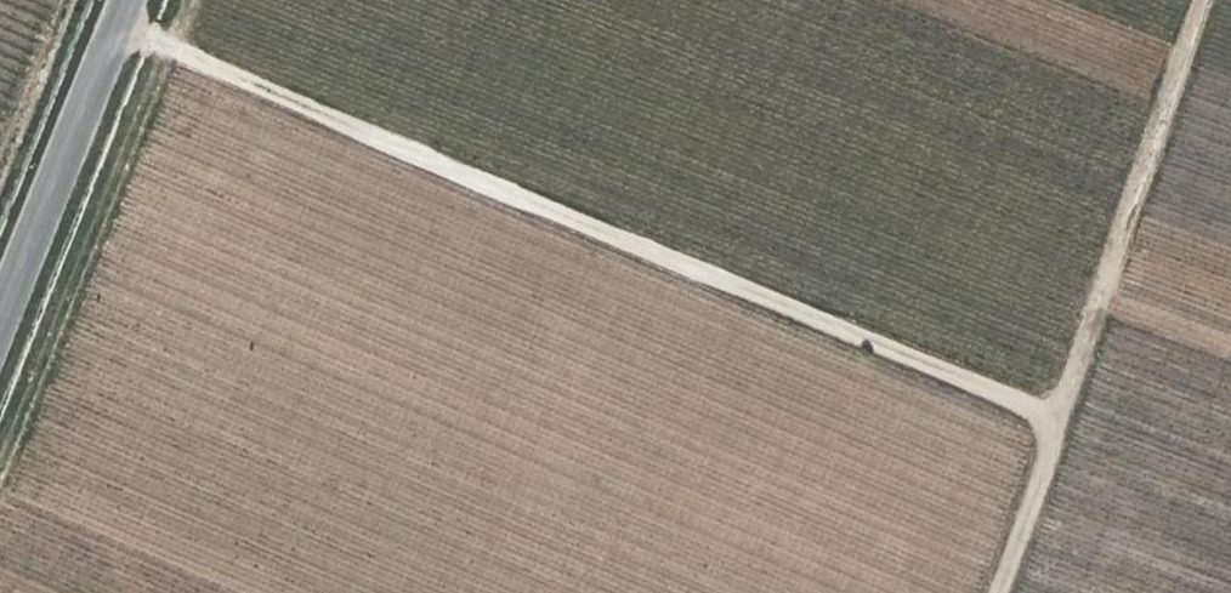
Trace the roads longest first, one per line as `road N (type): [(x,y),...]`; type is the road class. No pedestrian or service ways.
road 1 (track): [(120,26),(1052,414)]
road 2 (track): [(191,0),(0,485)]
road 3 (track): [(1199,0),(1052,414)]
road 4 (tertiary): [(0,324),(130,0)]
road 5 (track): [(1052,414),(986,592)]

